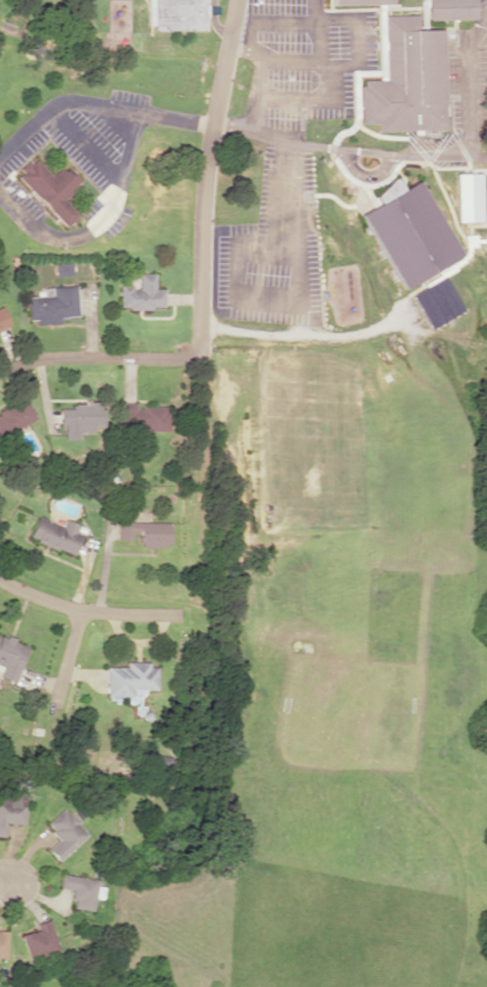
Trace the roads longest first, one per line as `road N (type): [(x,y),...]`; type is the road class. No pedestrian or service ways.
road 1 (residential): [(198,610),(206,173),(236,0)]
road 2 (residential): [(0,568),(85,609),(198,610)]
road 3 (residential): [(0,372),(199,351)]

